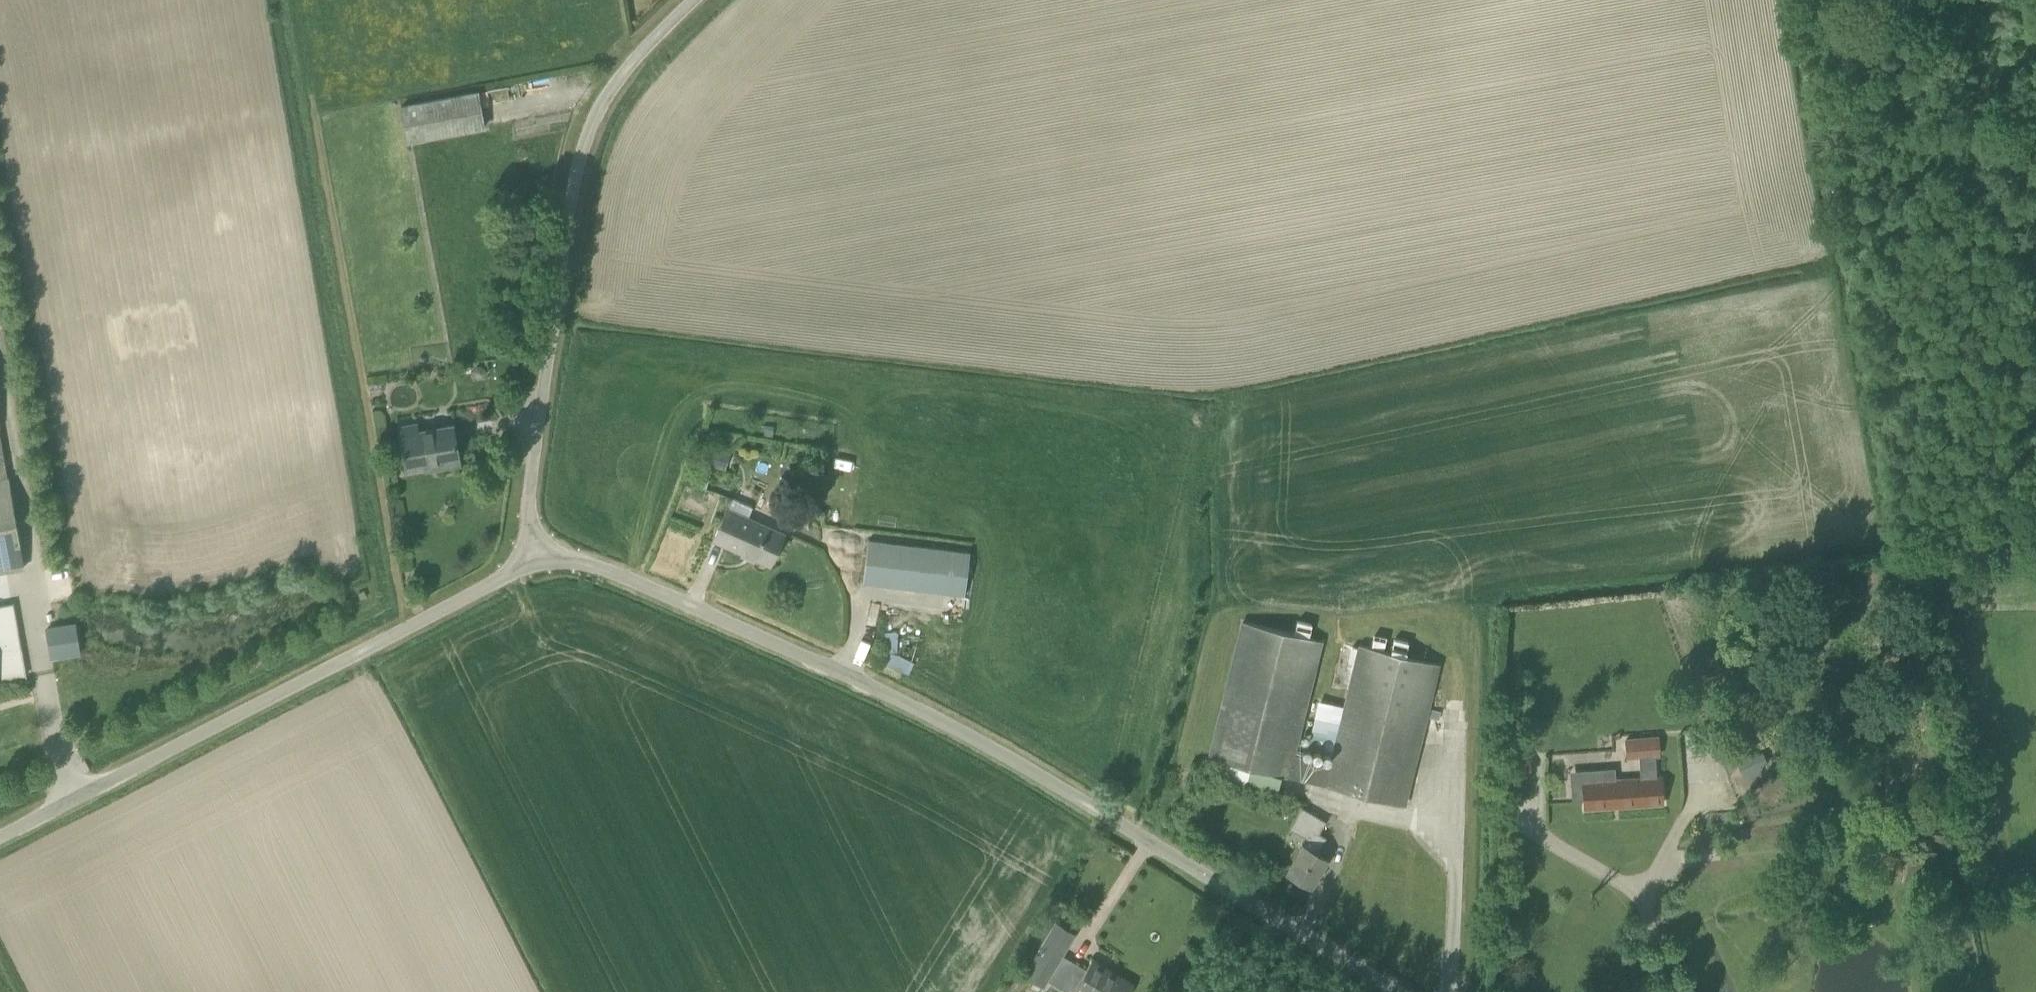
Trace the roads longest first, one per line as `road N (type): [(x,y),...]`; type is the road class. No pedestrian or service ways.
road 1 (unclassified): [(1413,991),(900,701),(592,570),(529,553)]
road 2 (unclassified): [(0,837),(494,590),(529,553)]
road 3 (unclassified): [(529,553),(575,197),(614,86),(698,0)]

